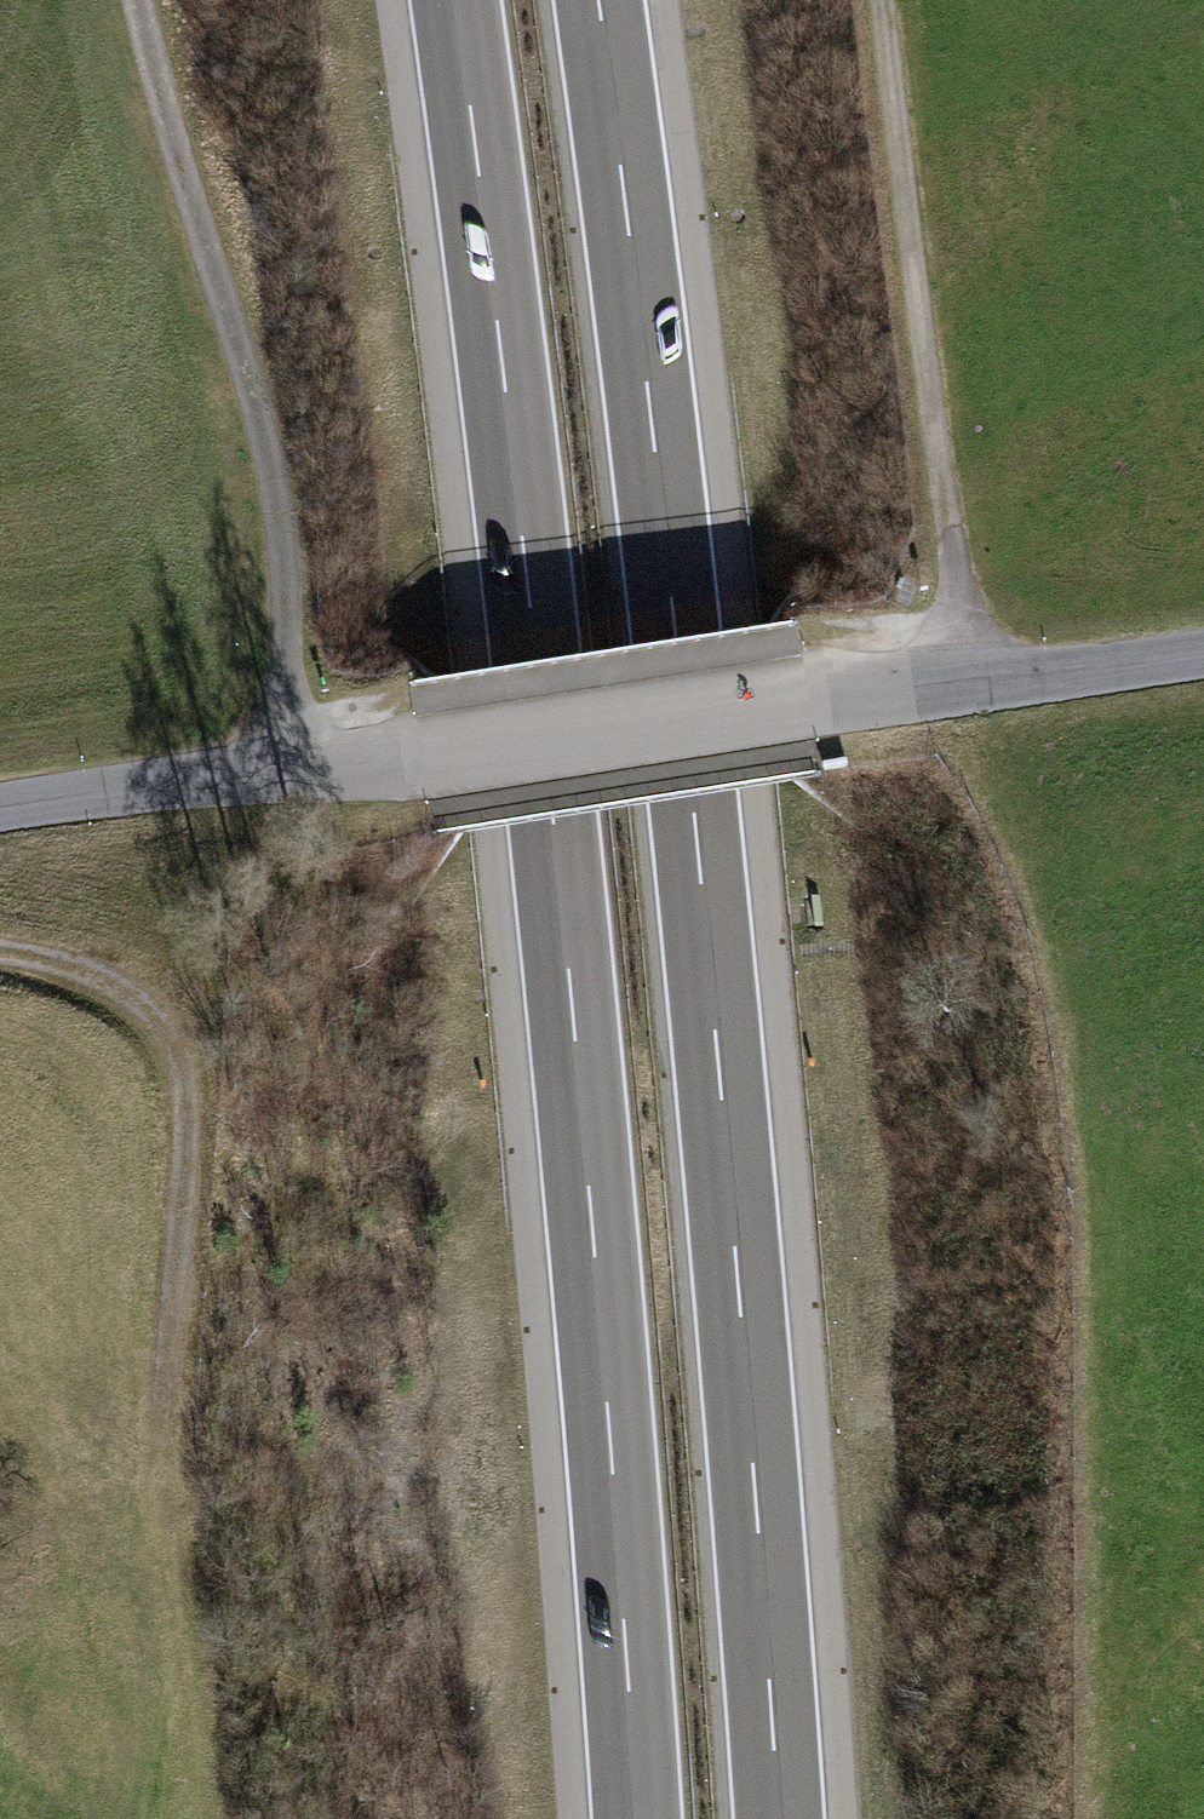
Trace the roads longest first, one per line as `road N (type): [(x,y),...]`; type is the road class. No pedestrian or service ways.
road 1 (motorway): [(779,1818),(707,925),(598,0)]
road 2 (motorway): [(456,0),(571,987),(637,1818)]
road 3 (residential): [(0,807),(187,778),(420,759),(807,696),(1203,646)]
road 4 (track): [(137,0),(246,367),(281,520),(281,769)]
road 5 (track): [(972,678),(873,0)]
road 6 (track): [(0,955),(70,973),(120,996),(153,1019),(181,1062),(190,1141),(170,1464)]

